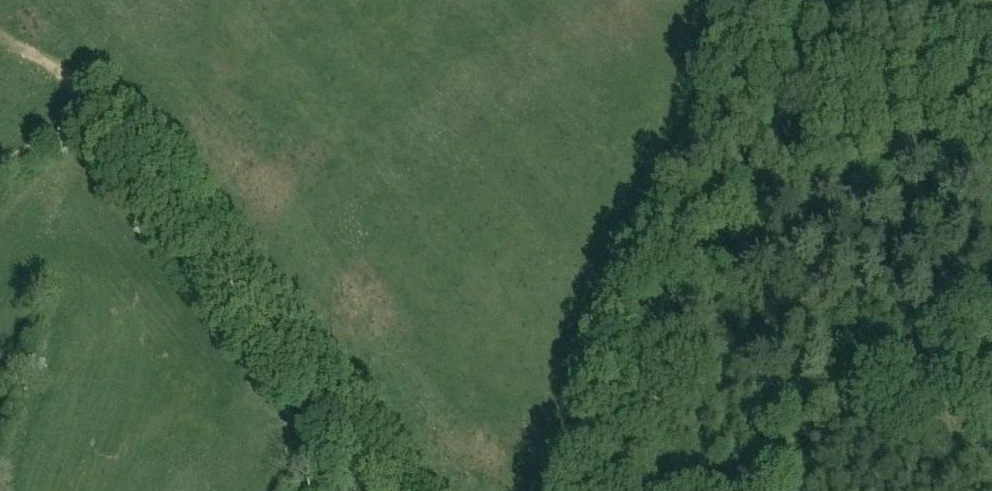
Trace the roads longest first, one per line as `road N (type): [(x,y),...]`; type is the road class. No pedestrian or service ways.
road 1 (track): [(381,490),(106,116),(0,177)]
road 2 (track): [(991,280),(721,490)]
road 3 (track): [(991,464),(882,362)]

